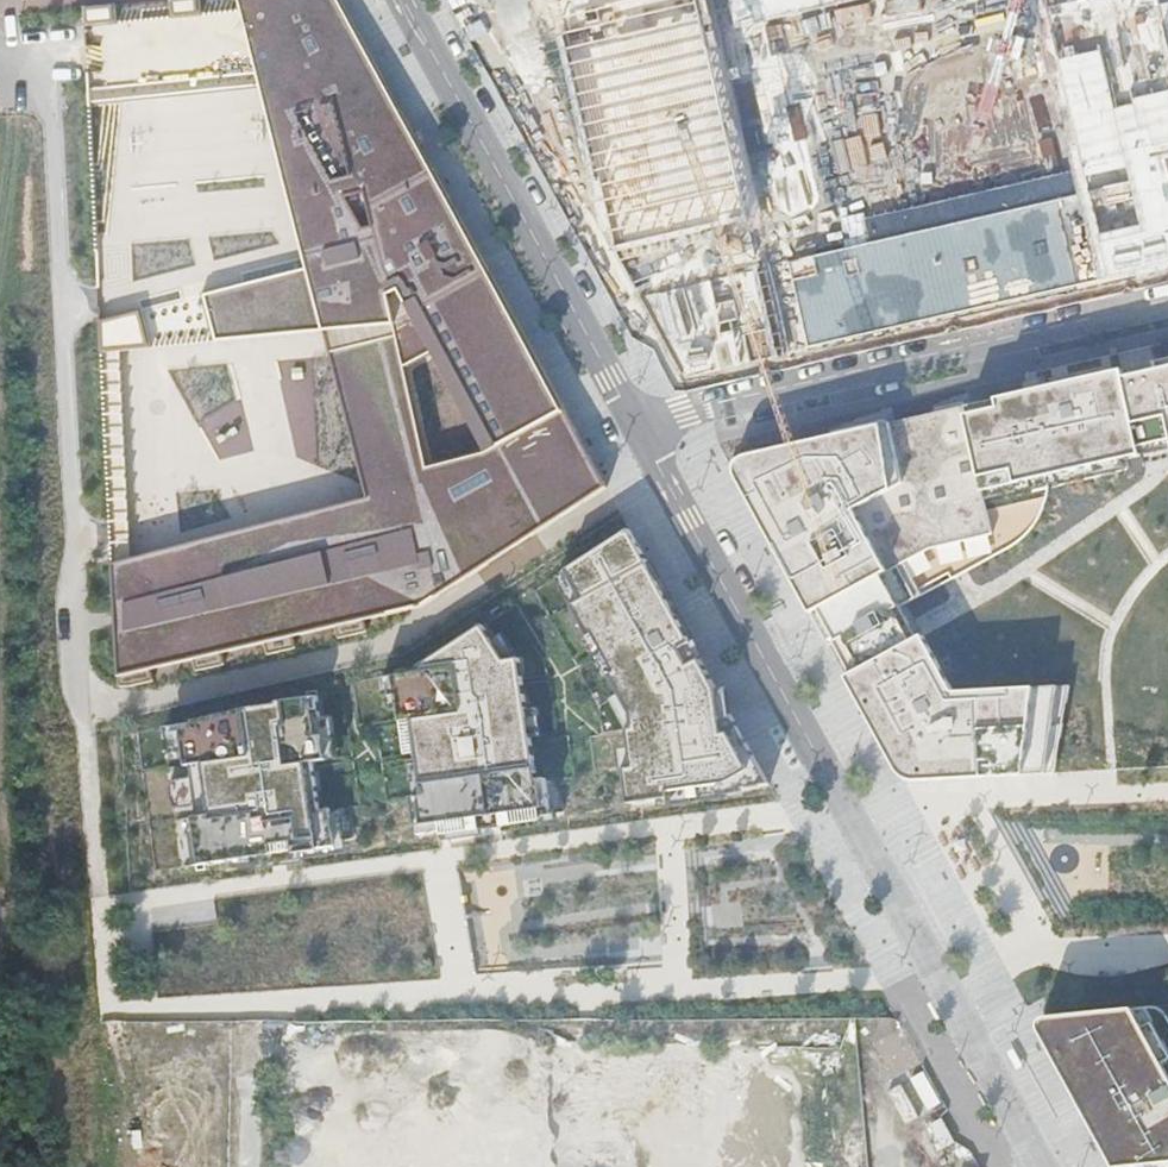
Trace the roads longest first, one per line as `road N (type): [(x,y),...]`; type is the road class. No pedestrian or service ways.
road 1 (residential): [(634,421),(1044,1166)]
road 2 (residential): [(1167,302),(634,421)]
road 3 (residential): [(404,0),(634,421)]

